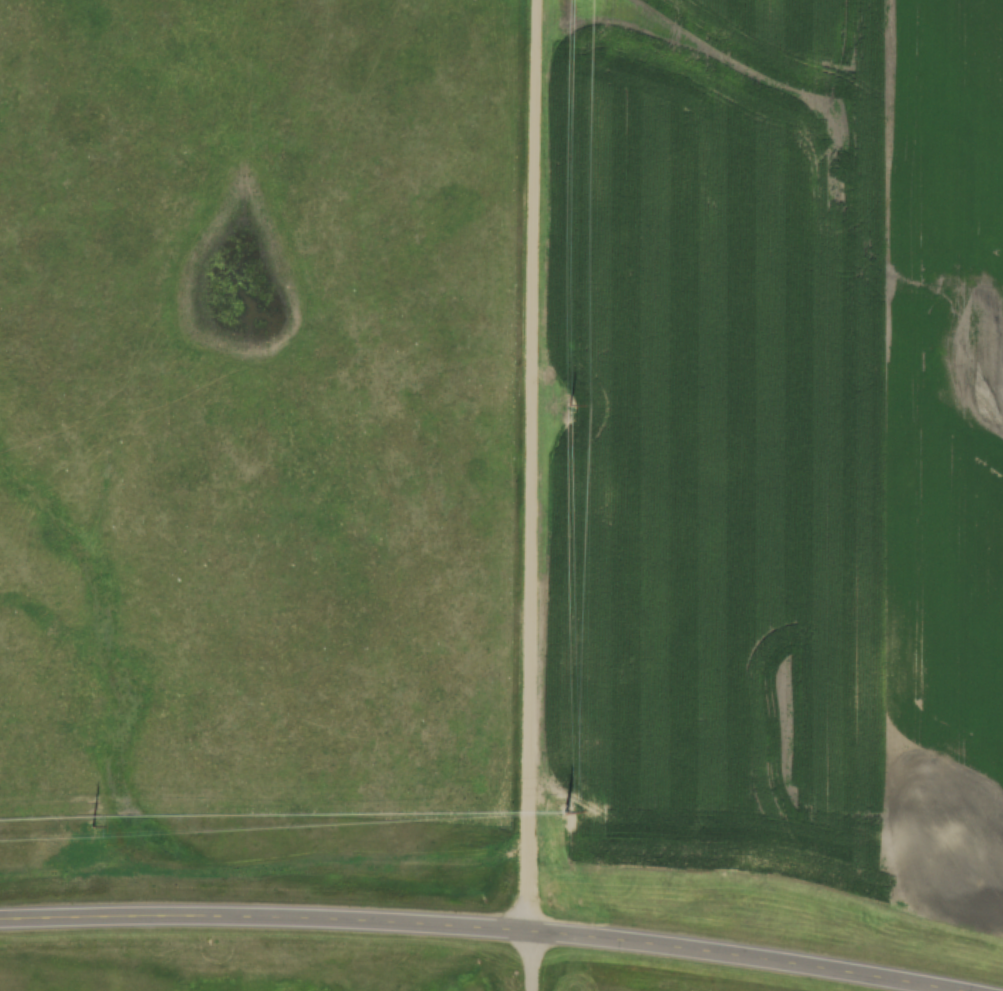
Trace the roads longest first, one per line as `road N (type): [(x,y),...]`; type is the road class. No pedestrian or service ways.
road 1 (track): [(531,990),(538,0)]
road 2 (secondary): [(0,922),(532,934),(926,990)]

